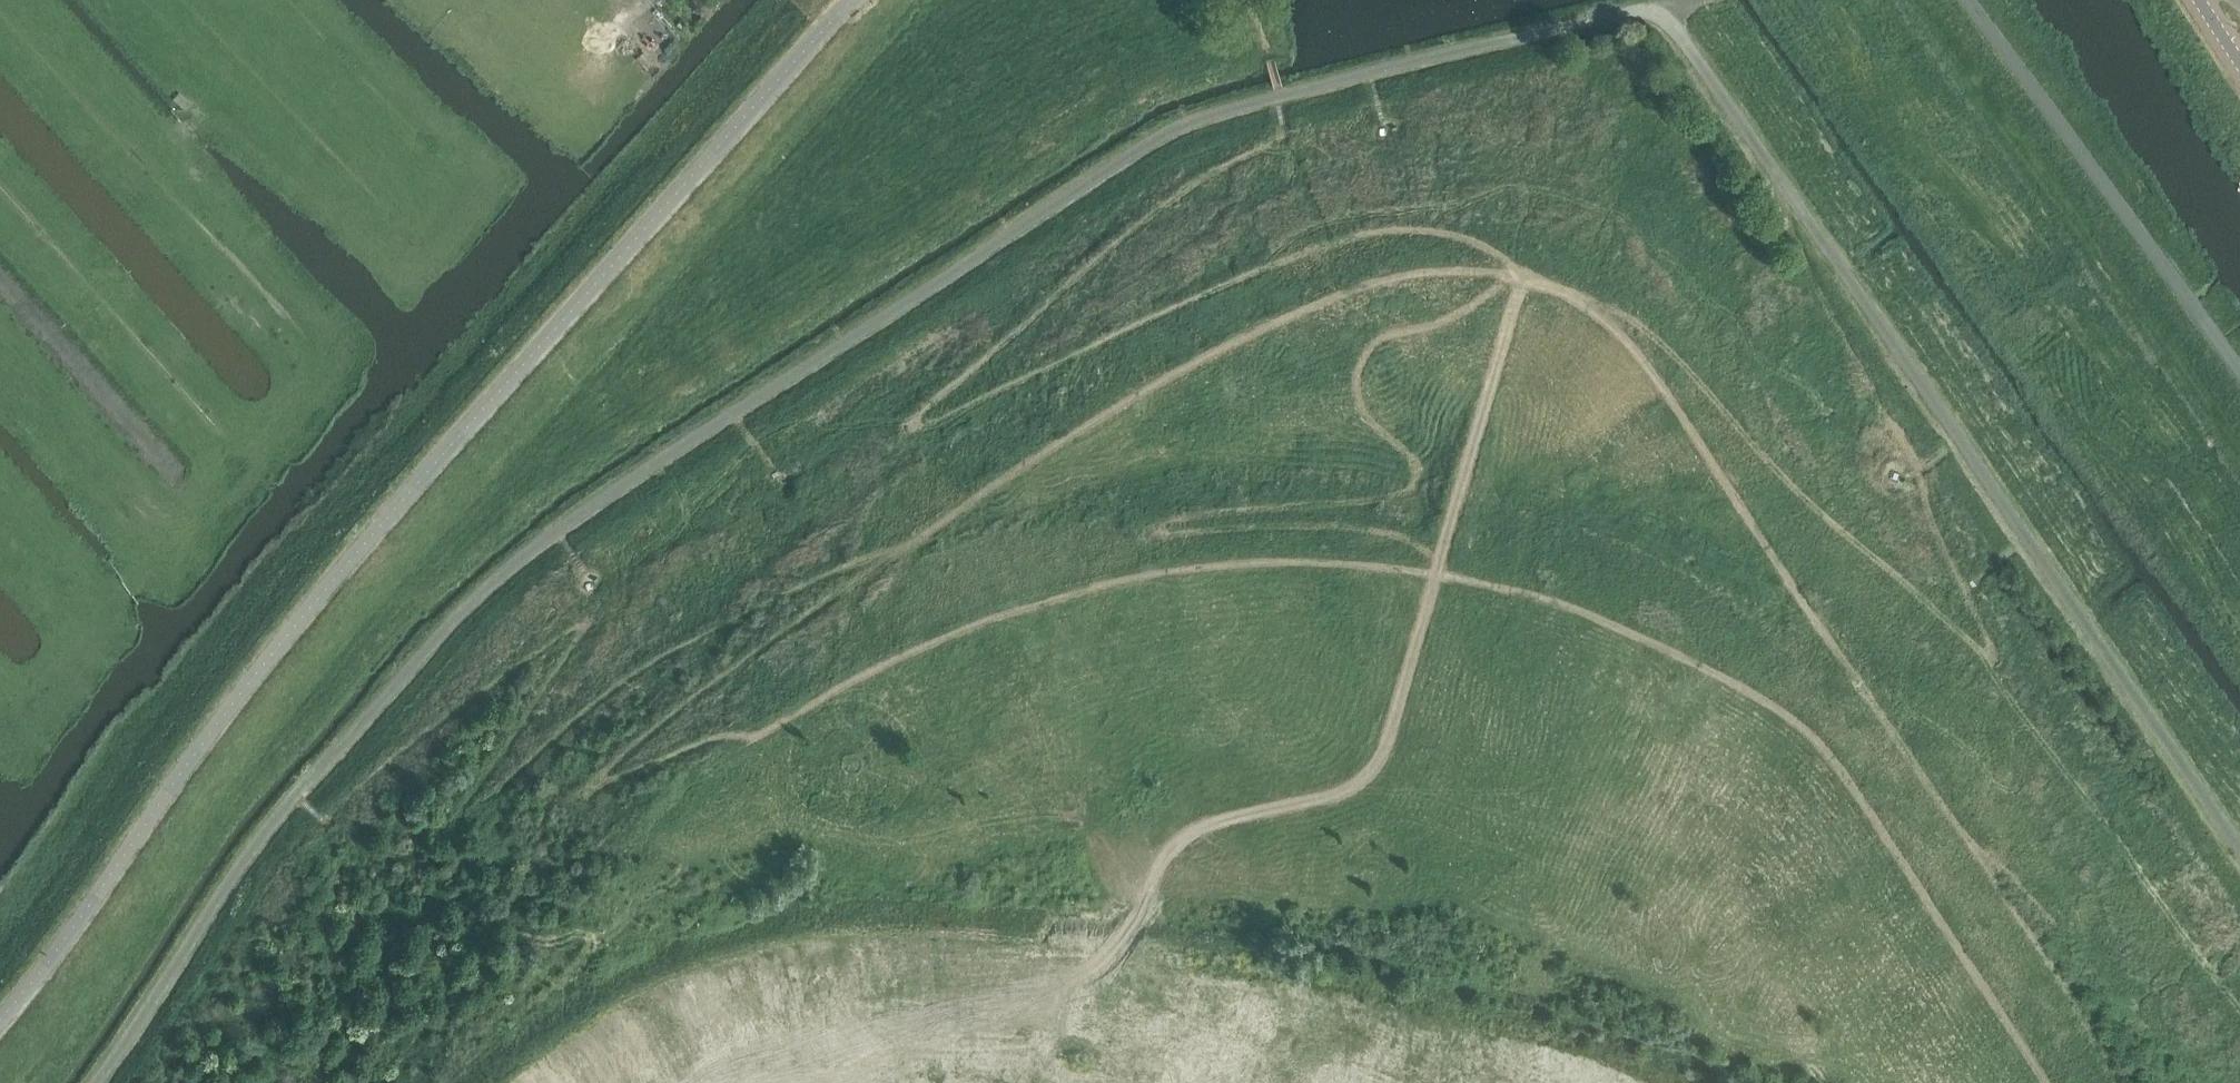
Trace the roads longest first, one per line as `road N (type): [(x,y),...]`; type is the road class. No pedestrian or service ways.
road 1 (track): [(1524,278),(1382,755),(1352,785),(1197,831),(1170,853)]
road 2 (residential): [(2239,370),(1969,0)]

